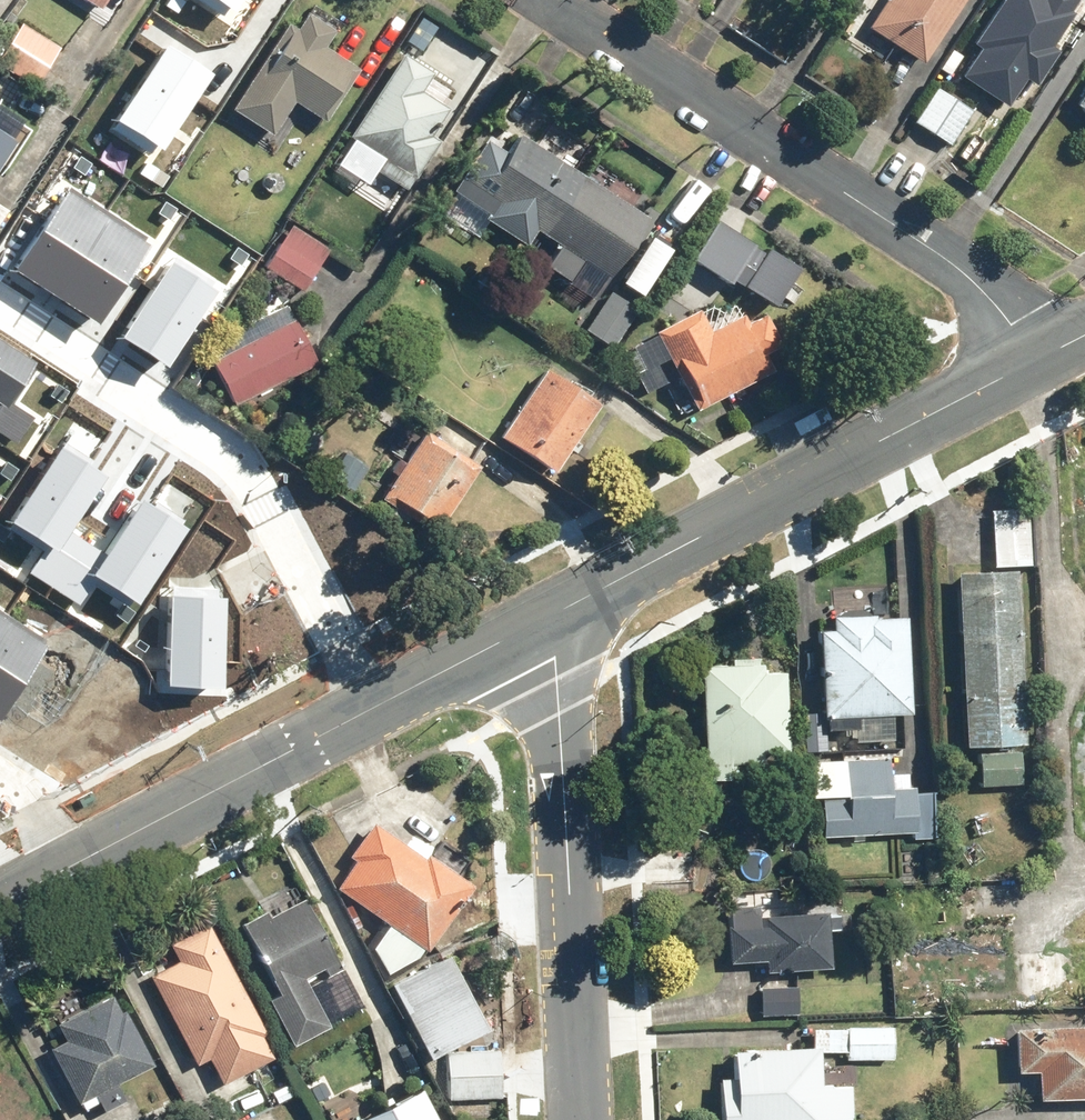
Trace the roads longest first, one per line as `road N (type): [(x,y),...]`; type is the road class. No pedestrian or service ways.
road 1 (residential): [(551,0),(948,260),(980,285),(1034,361)]
road 2 (residential): [(0,310),(244,470),(375,707)]
road 3 (tertiary): [(1034,361),(537,623)]
road 4 (tertiary): [(576,1119),(557,658),(537,623)]
road 5 (tertiary): [(375,707),(79,860)]
road 6 (tertiary): [(537,623),(375,707)]

